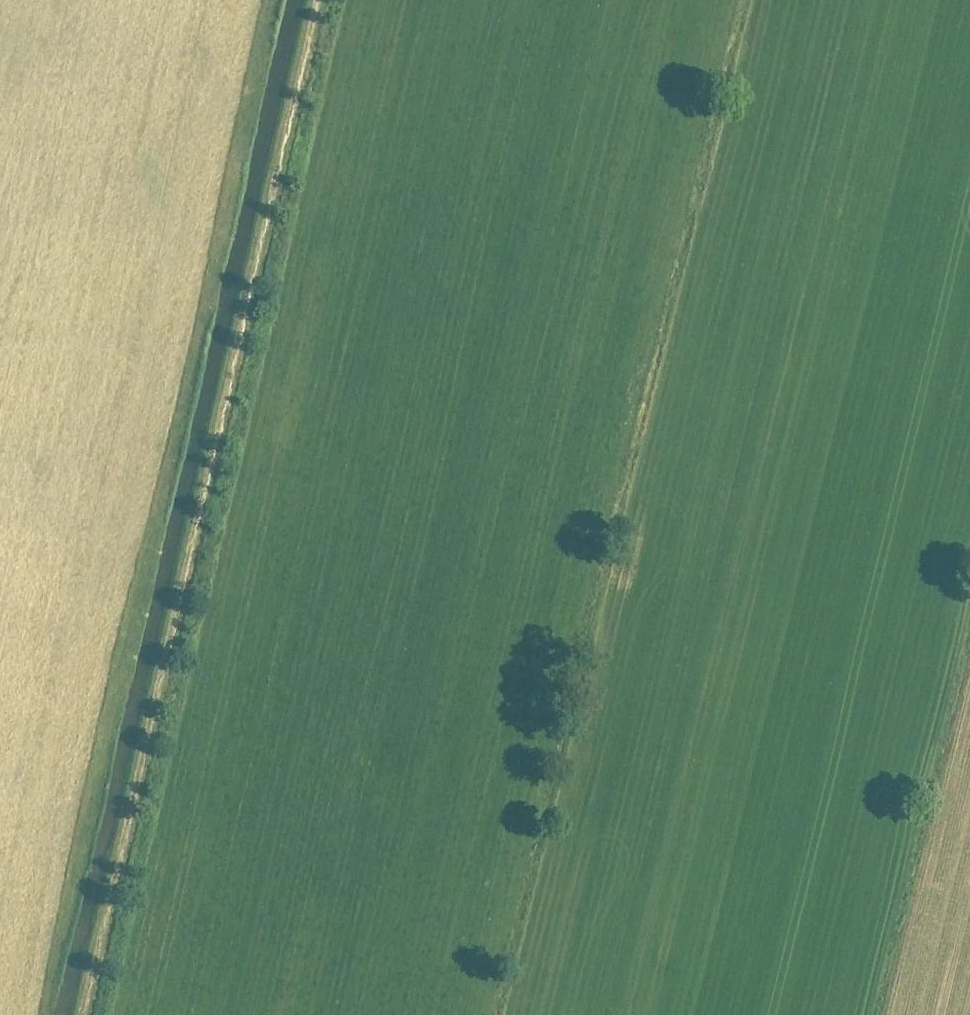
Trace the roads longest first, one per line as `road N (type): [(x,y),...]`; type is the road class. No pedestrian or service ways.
road 1 (track): [(318,0),(87,1014)]

